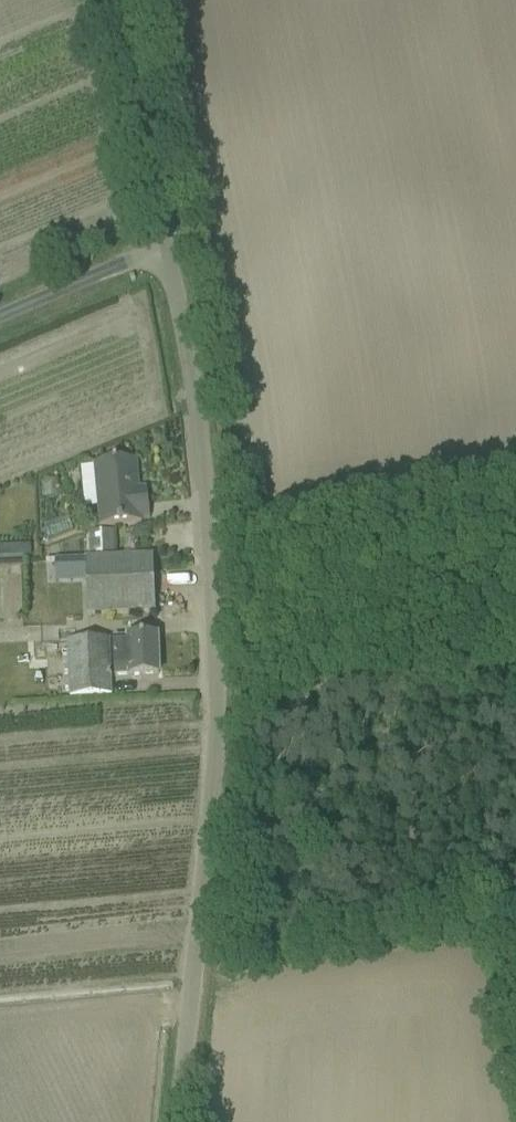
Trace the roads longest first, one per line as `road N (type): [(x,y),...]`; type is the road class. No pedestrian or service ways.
road 1 (unclassified): [(172,1121),(212,713),(194,443),(161,249)]
road 2 (unclassified): [(161,249),(105,0)]
road 3 (unclassified): [(0,320),(161,249)]

